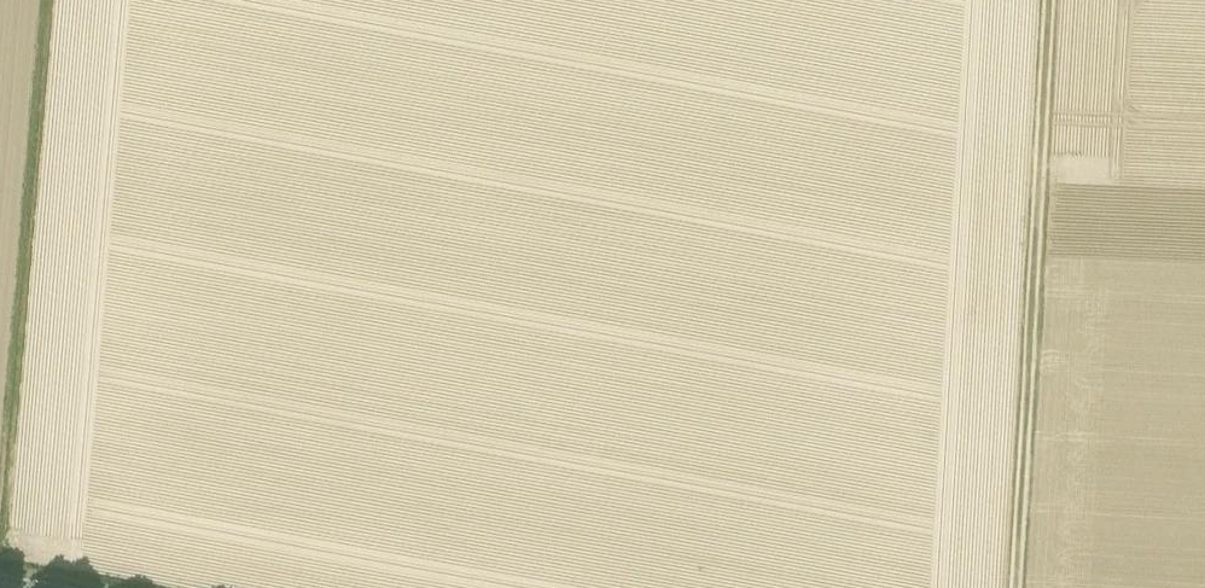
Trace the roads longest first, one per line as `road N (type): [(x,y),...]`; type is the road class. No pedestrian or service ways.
road 1 (track): [(1049,0),(1012,587)]
road 2 (track): [(11,587),(46,0)]

